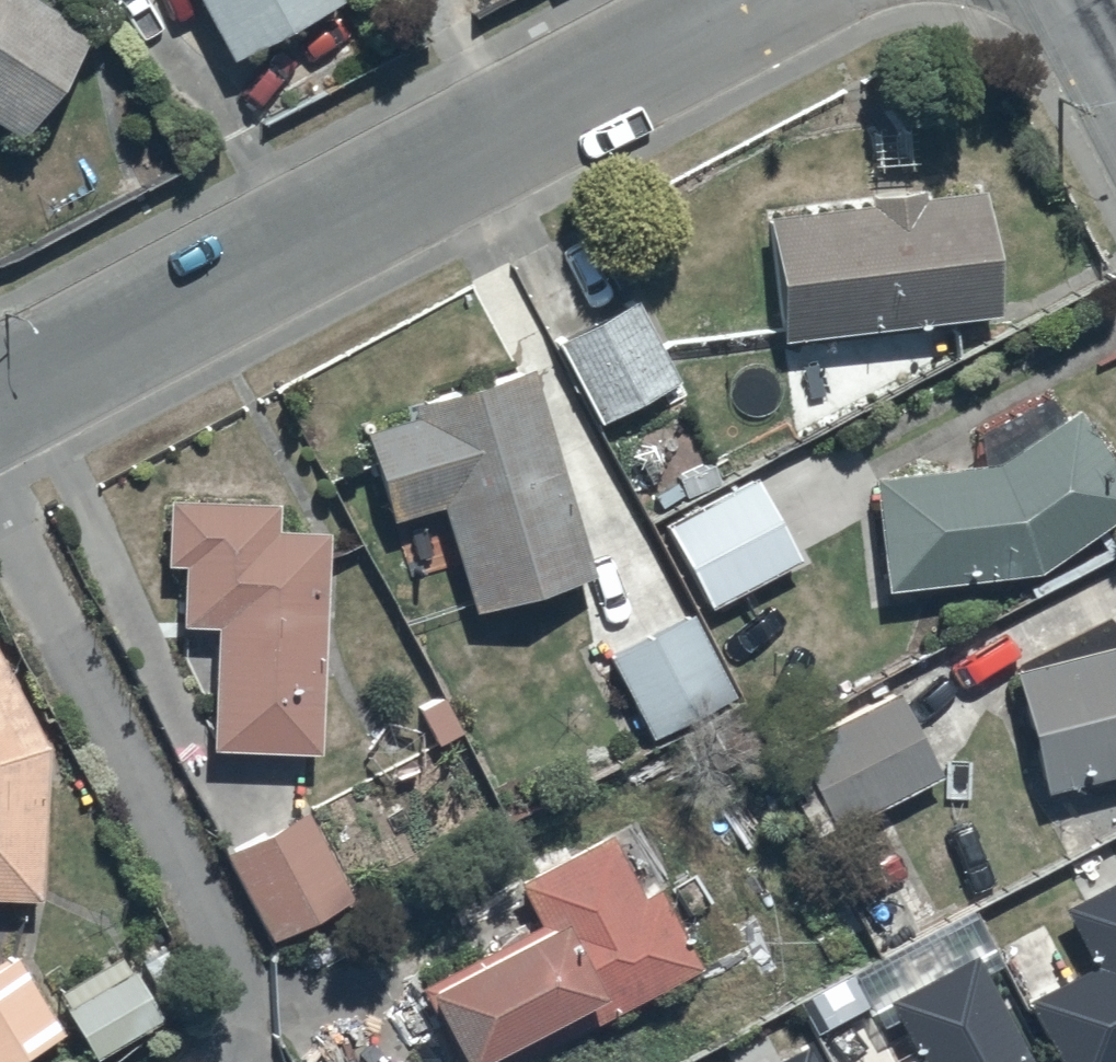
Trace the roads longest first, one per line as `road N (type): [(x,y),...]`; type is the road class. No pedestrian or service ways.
road 1 (residential): [(0,399),(796,0)]

